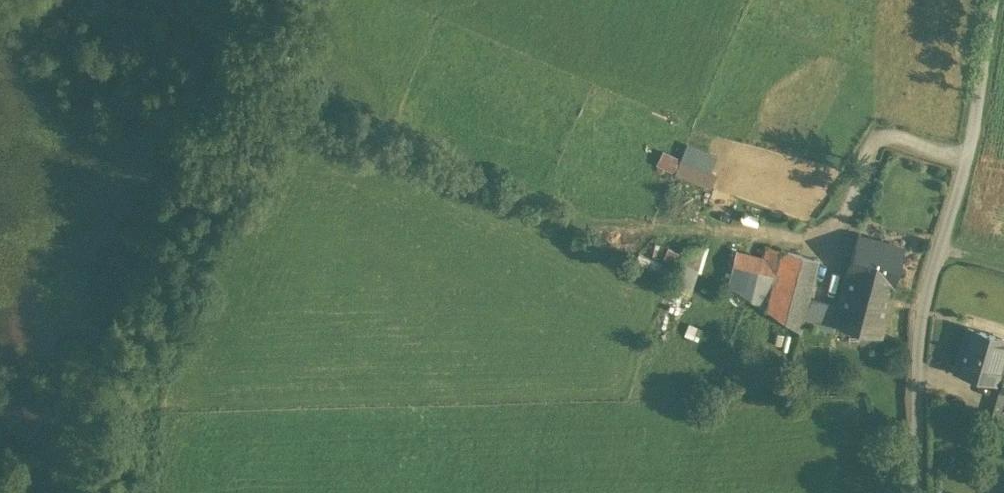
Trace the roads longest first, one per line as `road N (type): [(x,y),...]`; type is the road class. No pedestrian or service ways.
road 1 (unclassified): [(1003,8),(976,156),(934,300),(928,492)]

